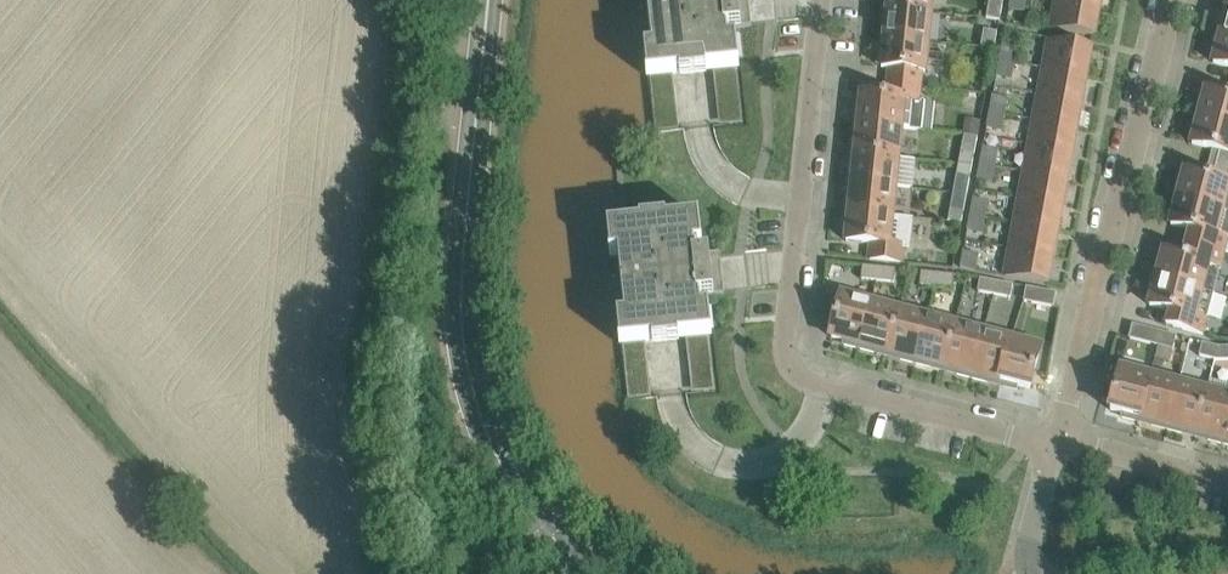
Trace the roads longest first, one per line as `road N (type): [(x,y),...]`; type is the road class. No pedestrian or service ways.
road 1 (residential): [(1056,441),(825,386),(801,379),(791,364),(786,343),(821,0)]
road 2 (secondary): [(544,525),(484,425),(463,335),(489,0)]
road 3 (residential): [(1056,441),(1172,0)]
road 4 (residential): [(1056,441),(1227,481)]
road 5 (residential): [(1029,573),(1056,441)]

